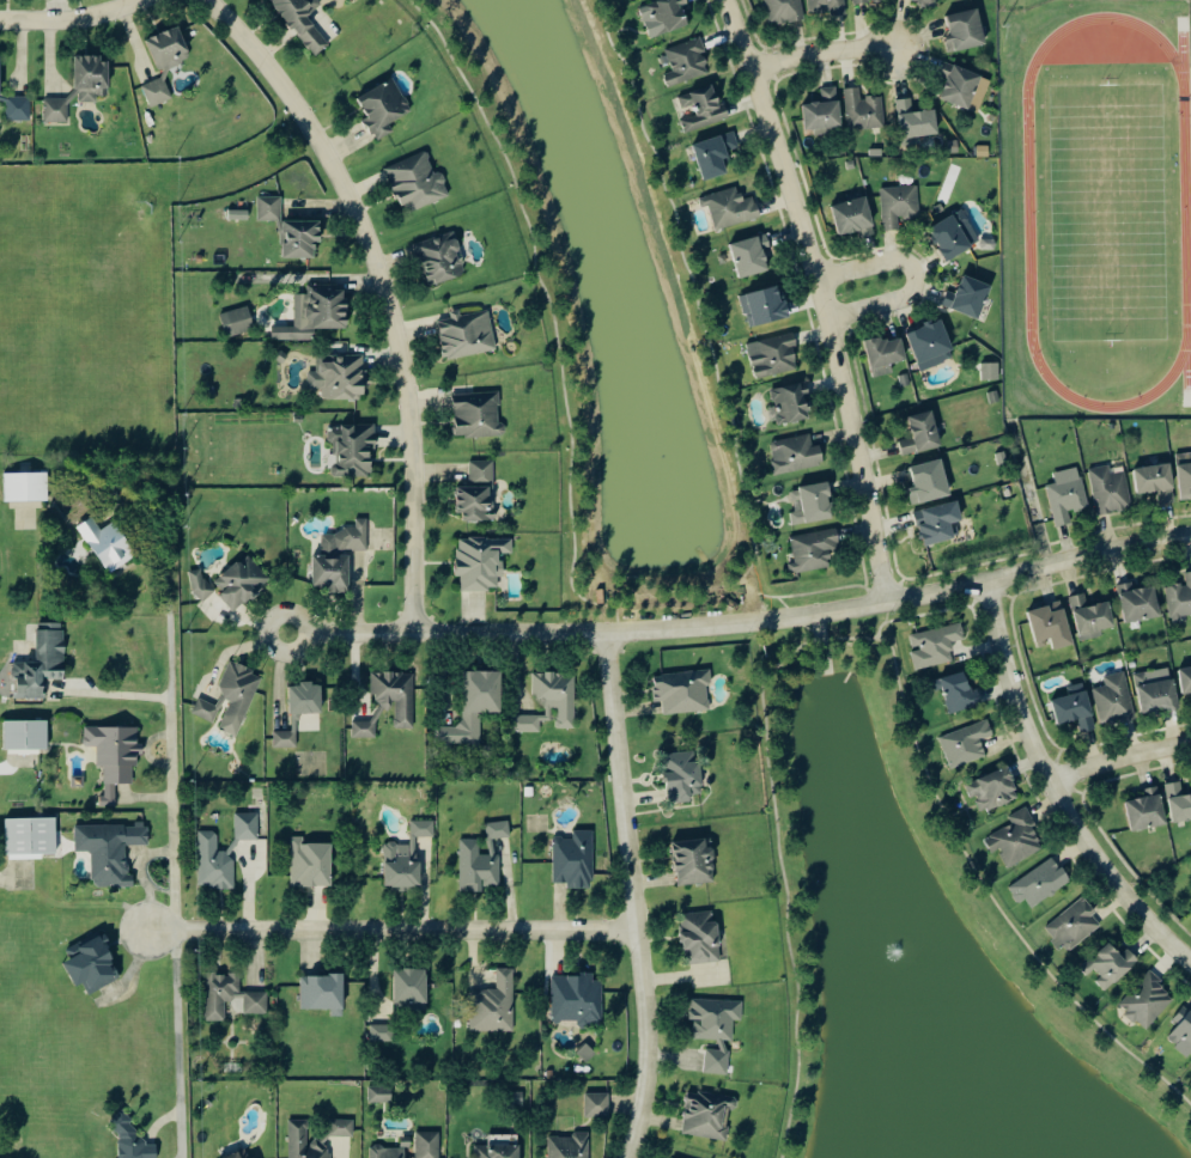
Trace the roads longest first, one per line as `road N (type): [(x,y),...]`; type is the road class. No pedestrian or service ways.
road 1 (residential): [(288,632),(619,630),(786,618),(1190,540)]
road 2 (residential): [(210,0),(317,135),(376,262),(412,425),(414,630)]
road 3 (residential): [(725,0),(819,278),(888,601)]
road 4 (residential): [(177,1157),(174,647),(165,595)]
road 5 (residential): [(606,630),(646,997),(643,1108),(628,1157)]
road 6 (residential): [(146,931),(638,930)]
road 7 (residential): [(988,580),(1005,662),(1050,779),(1122,886),(1190,958)]
road 8 (residential): [(819,278),(892,258),(916,274),(903,299),(828,318)]
road 9 (residential): [(1190,742),(1050,779)]
road 10 (residential): [(894,48),(820,51),(752,69)]
road 11 (residential): [(137,0),(66,19),(0,20)]

